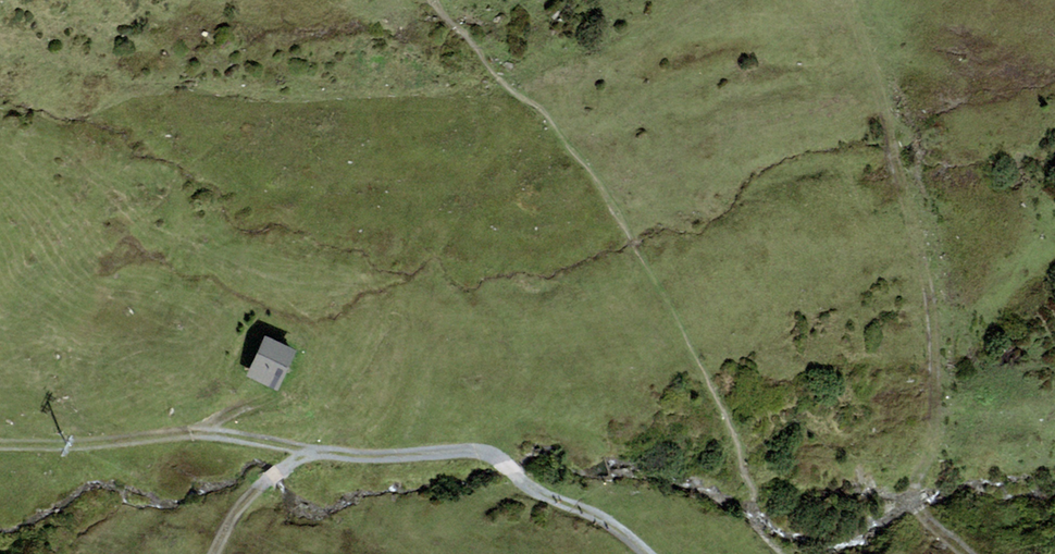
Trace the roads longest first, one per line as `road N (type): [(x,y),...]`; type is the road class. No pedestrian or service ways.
road 1 (track): [(985,553),(936,520),(930,324),(854,0)]
road 2 (track): [(646,553),(592,502),(461,438),(317,453),(228,517),(210,553)]
road 3 (track): [(0,457),(217,437),(317,453)]

